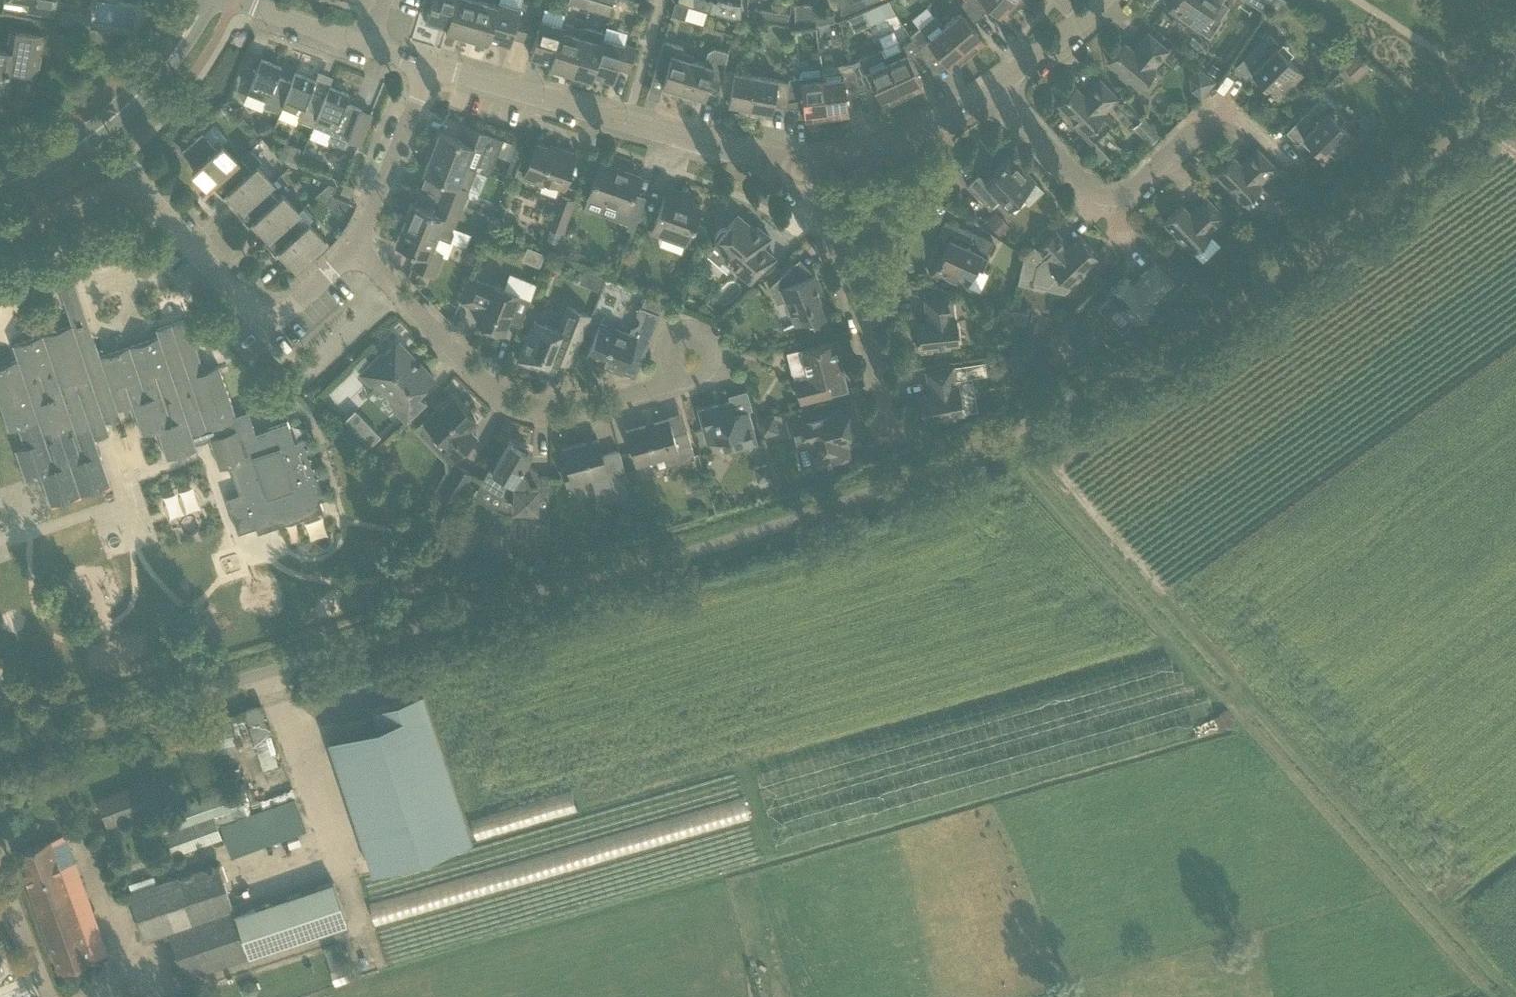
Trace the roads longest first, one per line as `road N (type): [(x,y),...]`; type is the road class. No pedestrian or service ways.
road 1 (unclassified): [(0,745),(888,491),(1008,442),(1276,278),(1400,183),(1466,128),(1515,41)]
road 2 (residential): [(0,238),(132,182),(248,310),(264,317),(283,313),(354,247)]
road 3 (residential): [(675,374),(664,386),(616,399),(553,415),(532,412),(471,373),(354,247)]
road 4 (residential): [(430,68),(543,106),(749,156),(797,159)]
road 5 (residential): [(1220,114),(1132,196),(1107,200),(994,91)]
road 6 (tertiary): [(0,184),(114,115),(155,77),(210,0)]
road 7 (residential): [(861,317),(890,309),(893,274),(946,155),(936,128)]
road 8 (residential): [(354,247),(430,68)]
road 9 (residential): [(861,317),(810,211),(797,159)]
road 10 (residential): [(797,159),(851,160),(936,128)]
road 11 (residential): [(994,91),(1102,0)]
road 12 (residential): [(365,47),(241,0)]
road 13 (unclassified): [(51,996),(0,878)]

